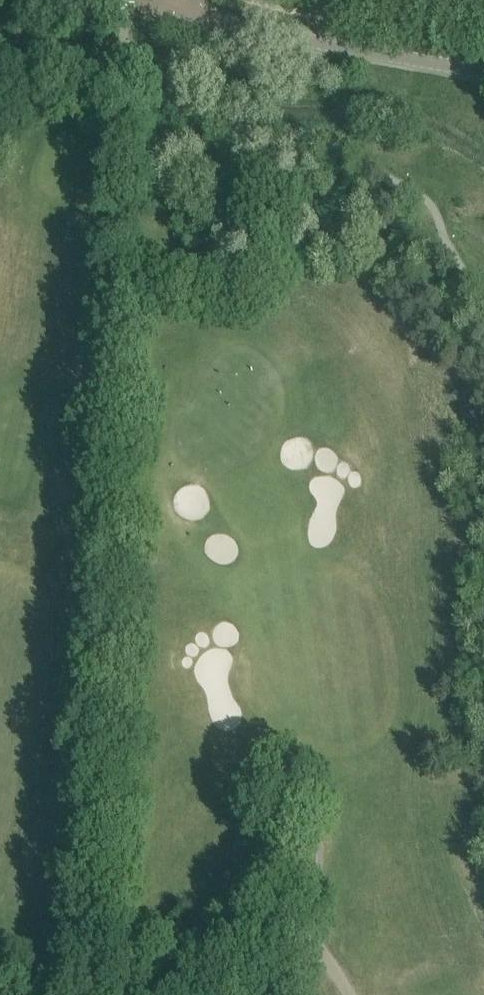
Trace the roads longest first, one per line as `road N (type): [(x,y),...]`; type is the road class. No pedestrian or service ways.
road 1 (unclassified): [(176,13),(483,70)]

